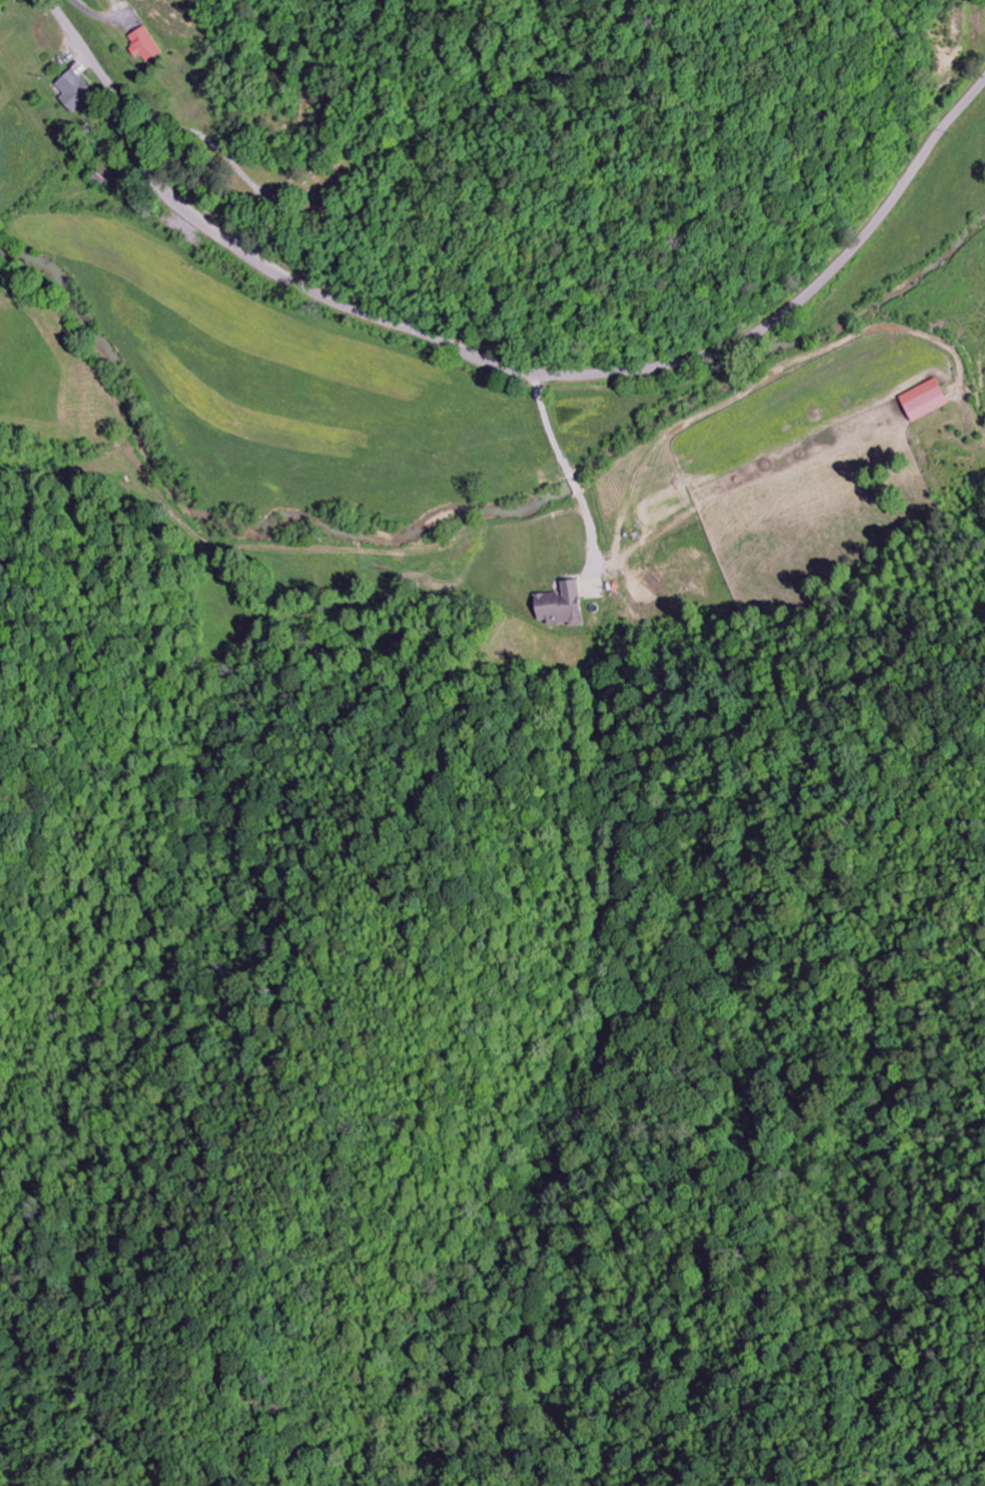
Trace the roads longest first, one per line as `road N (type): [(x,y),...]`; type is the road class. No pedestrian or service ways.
road 1 (residential): [(984,75),(895,197),(793,306),(685,358),(598,374),(536,375),(304,288),(212,231),(166,192),(108,78),(49,0)]
road 2 (residential): [(117,95),(169,126),(201,131),(289,209),(311,215),(349,206)]

